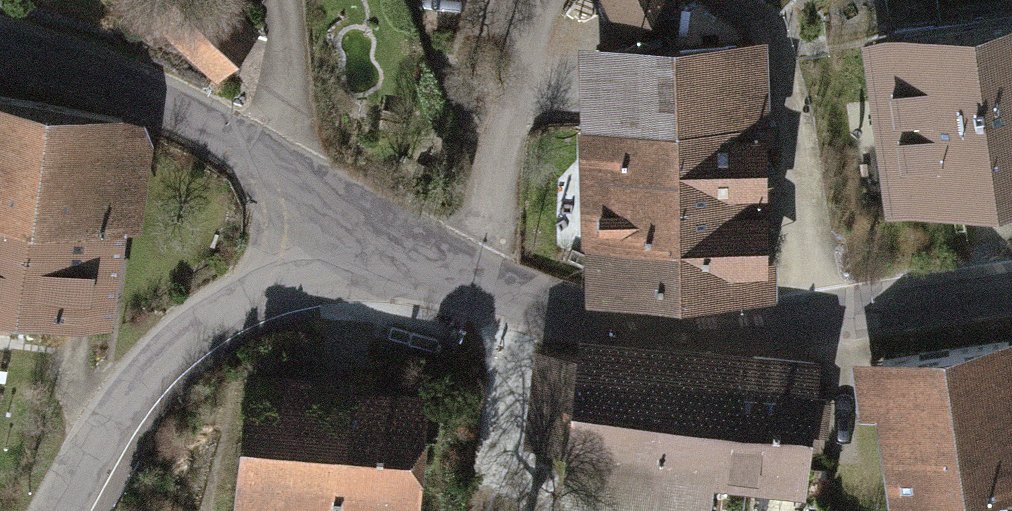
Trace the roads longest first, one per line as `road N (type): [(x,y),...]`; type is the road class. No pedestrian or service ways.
road 1 (tertiary): [(342,217),(471,279),(605,319),(704,328),(783,325),(1011,289)]
road 2 (tertiary): [(61,510),(90,456),(161,363),(342,217)]
road 3 (tertiary): [(0,51),(193,118),(342,217)]

